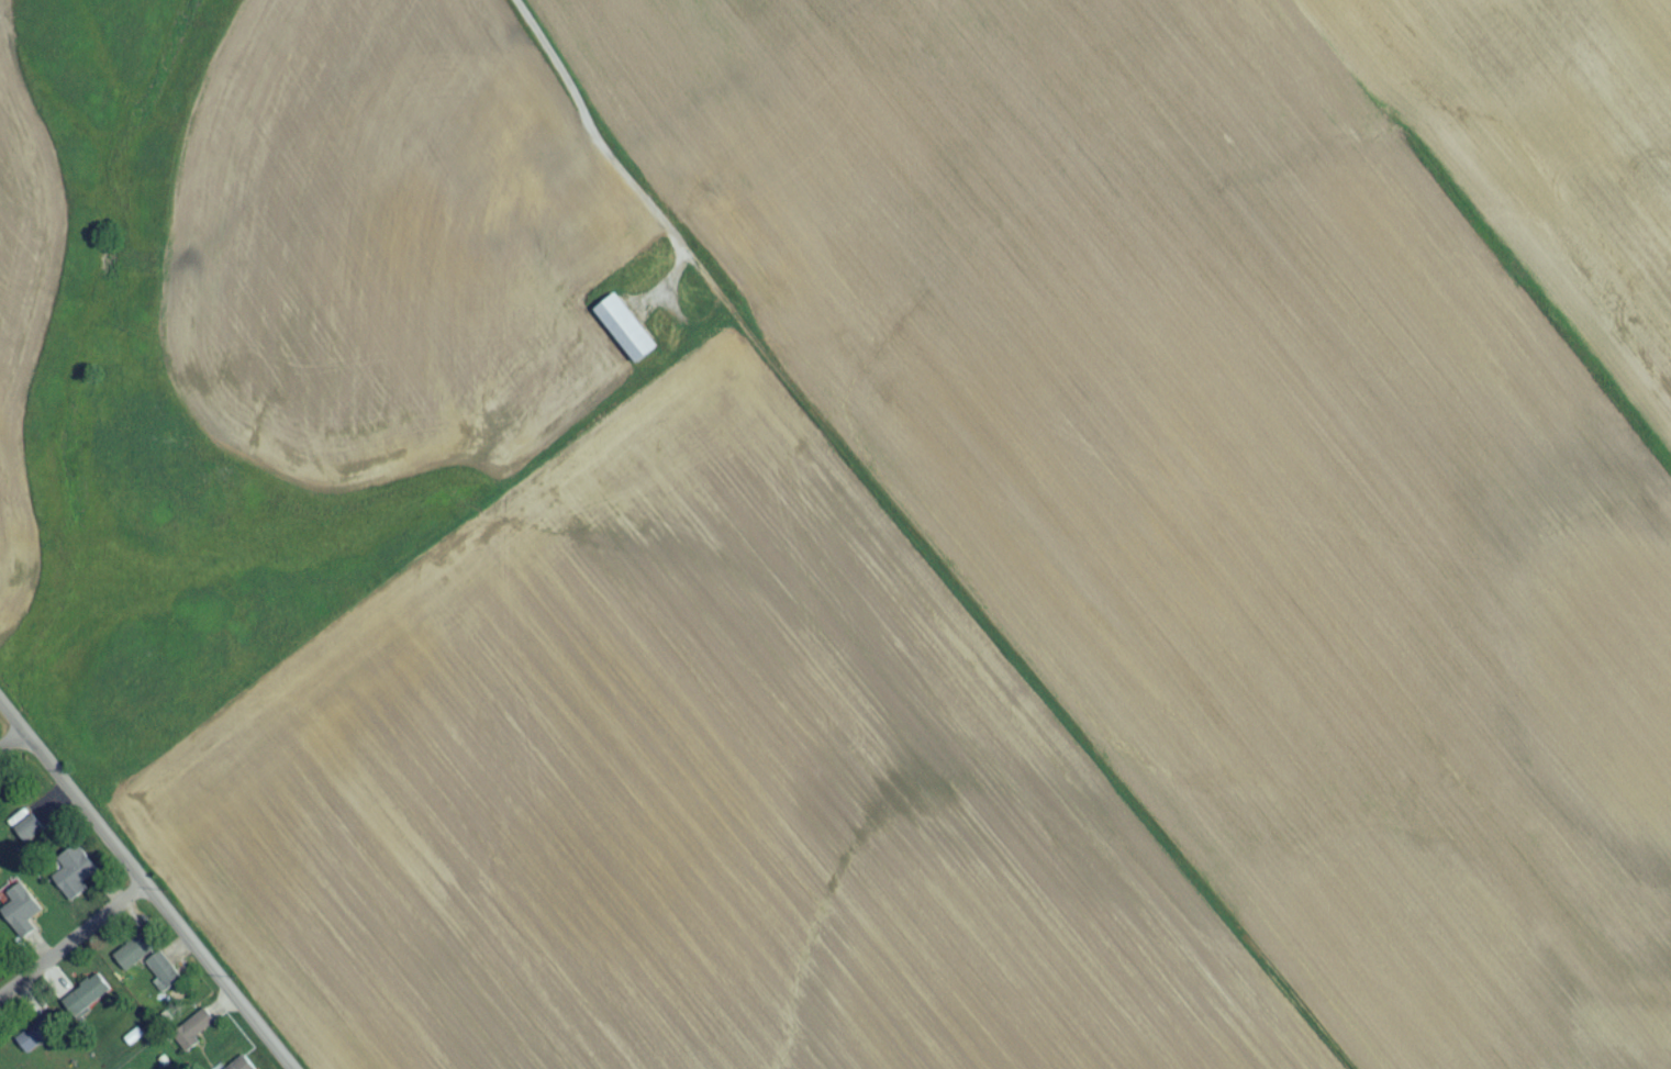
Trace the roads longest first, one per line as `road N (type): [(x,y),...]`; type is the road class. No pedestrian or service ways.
road 1 (residential): [(284,1068),(22,740)]
road 2 (residential): [(0,1002),(142,888)]

